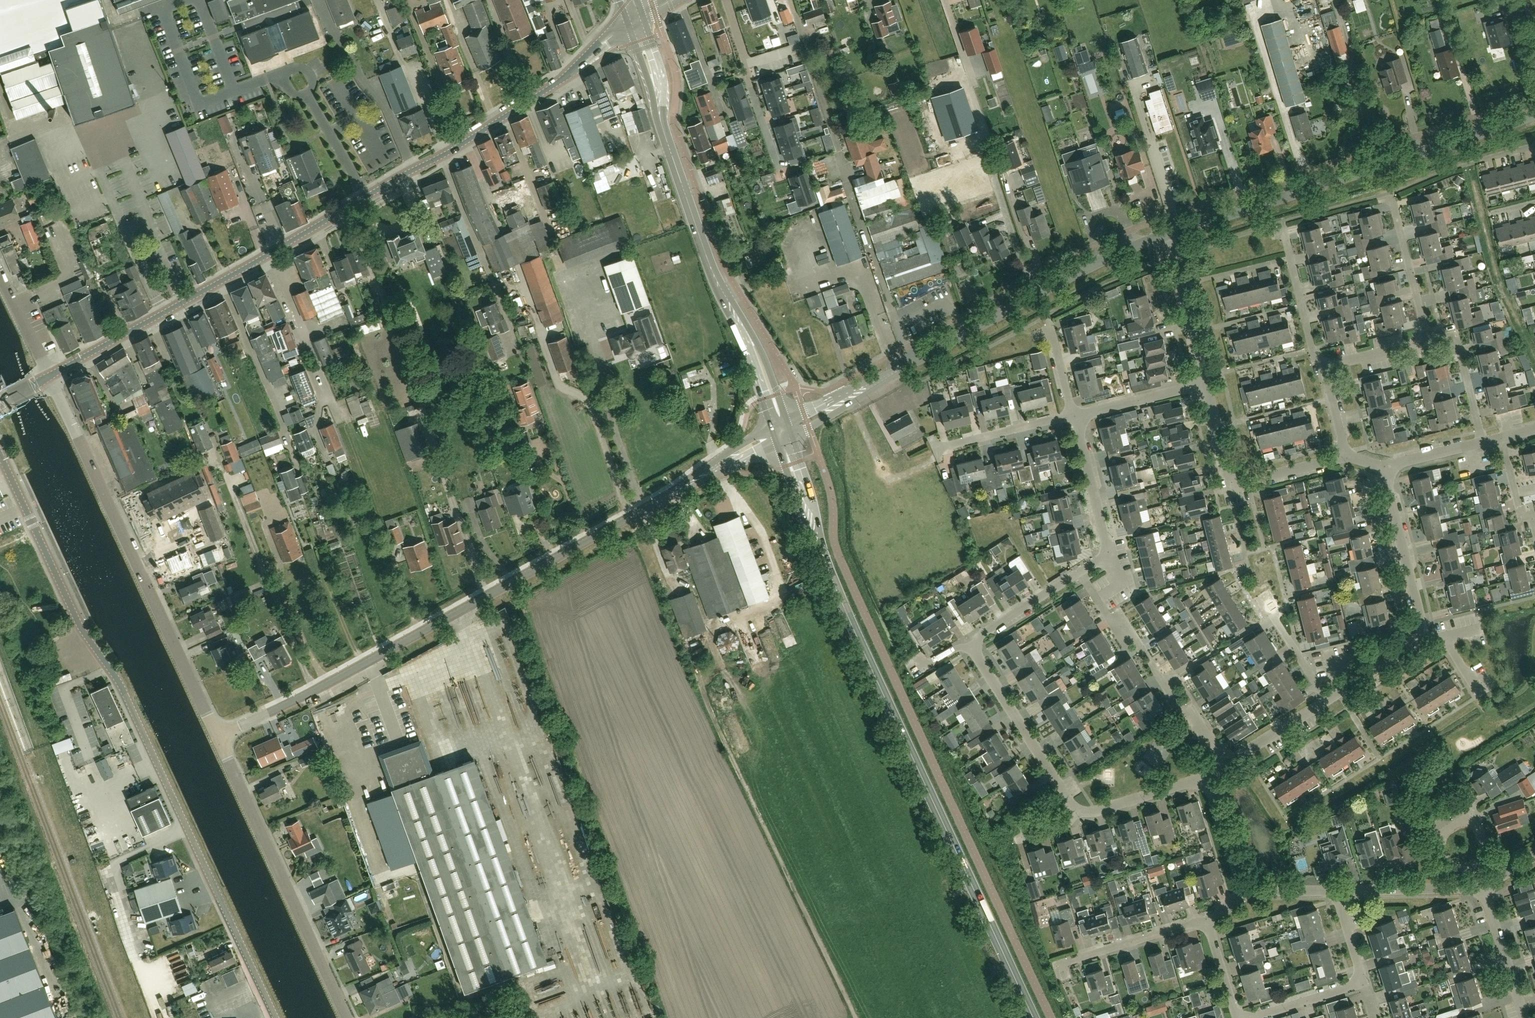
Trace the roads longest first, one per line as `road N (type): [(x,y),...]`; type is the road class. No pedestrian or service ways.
road 1 (secondary): [(50,376),(448,152),(636,20)]
road 2 (unclassified): [(216,736),(342,676),(781,432)]
road 3 (secondary): [(1034,1017),(825,562),(781,432)]
road 4 (tertiary): [(276,1017),(121,686),(81,627),(0,454)]
road 5 (secondary): [(781,432),(754,350),(711,267),(636,20)]
road 6 (tertiary): [(1170,235),(1044,289),(781,432)]
road 7 (unclassified): [(216,736),(50,376)]
road 8 (tertiary): [(1534,115),(1170,235)]
road 9 (unclassified): [(347,1017),(216,736)]
road 10 (residential): [(1327,701),(1421,638),(1385,467)]
road 11 (residential): [(1347,453),(1249,481),(1232,476),(1206,383)]
road 12 (residential): [(1071,816),(975,647)]
road 13 (residential): [(975,647),(990,629),(1110,554)]
road 14 (residential): [(1053,967),(1207,921)]
road 15 (residential): [(1206,383),(1170,235)]
road 16 (residential): [(1336,894),(1484,891)]
road 17 (residential): [(1322,367),(1283,226)]
road 18 (residential): [(1110,554),(1073,417)]
road 19 (residential): [(1424,332),(1391,195)]
road 20 (residential): [(937,449),(1073,417)]
road 21 (residential): [(1071,816),(1205,779)]
road 22 (residential): [(1483,444),(1459,347),(1424,332)]
road 23 (residential): [(1073,417),(1206,383)]
road 24 (residential): [(1524,1017),(1484,891)]
road 25 (residential): [(1205,779),(1241,898)]
road 26 (residential): [(1226,767),(1327,701)]

